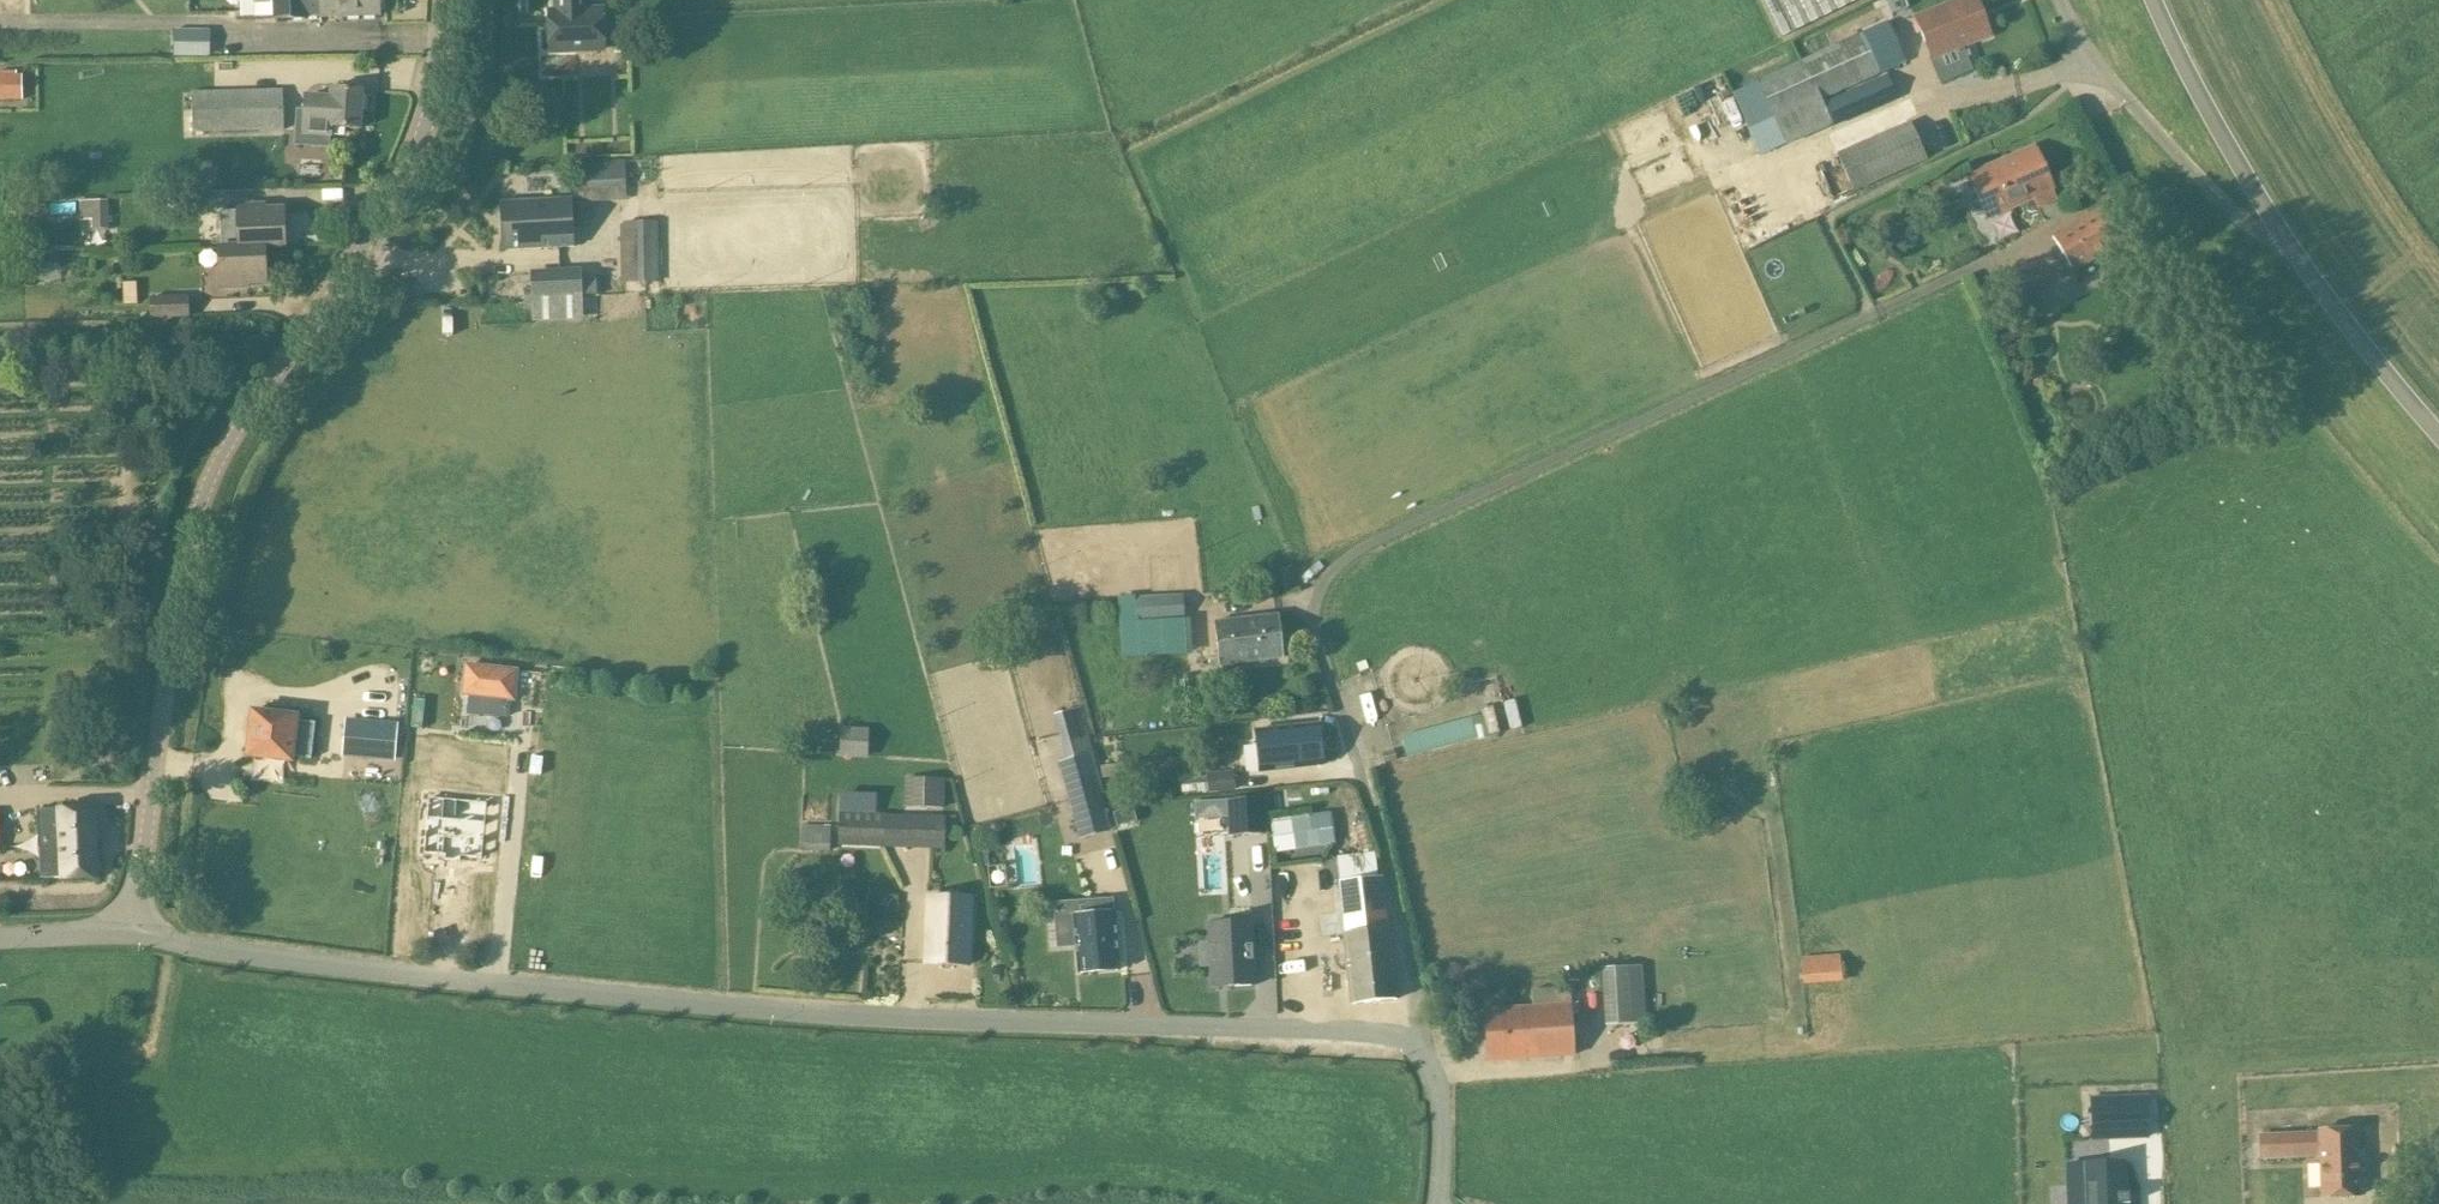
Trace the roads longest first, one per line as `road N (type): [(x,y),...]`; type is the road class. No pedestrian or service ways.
road 1 (tertiary): [(1419,1045),(1392,1034),(680,1002),(136,935)]
road 2 (unclassified): [(1419,1045),(1380,791),(1326,647),(1329,572),(1363,547),(1870,314)]
road 3 (tertiary): [(136,935),(156,758),(198,518),(224,449),(373,230),(416,146),(447,0)]
road 4 (unclassified): [(2292,247),(2225,199),(2098,71),(2061,0)]
road 5 (track): [(2266,0),(2361,166),(2438,267)]
road 6 (tertiary): [(2292,247),(2211,108),(2165,0)]
road 7 (tertiary): [(2438,437),(2292,247)]
road 8 (tertiary): [(1441,1203),(1441,1095),(1419,1045)]
road 9 (track): [(152,794),(0,797)]
road 10 (unclassified): [(0,940),(136,935)]

